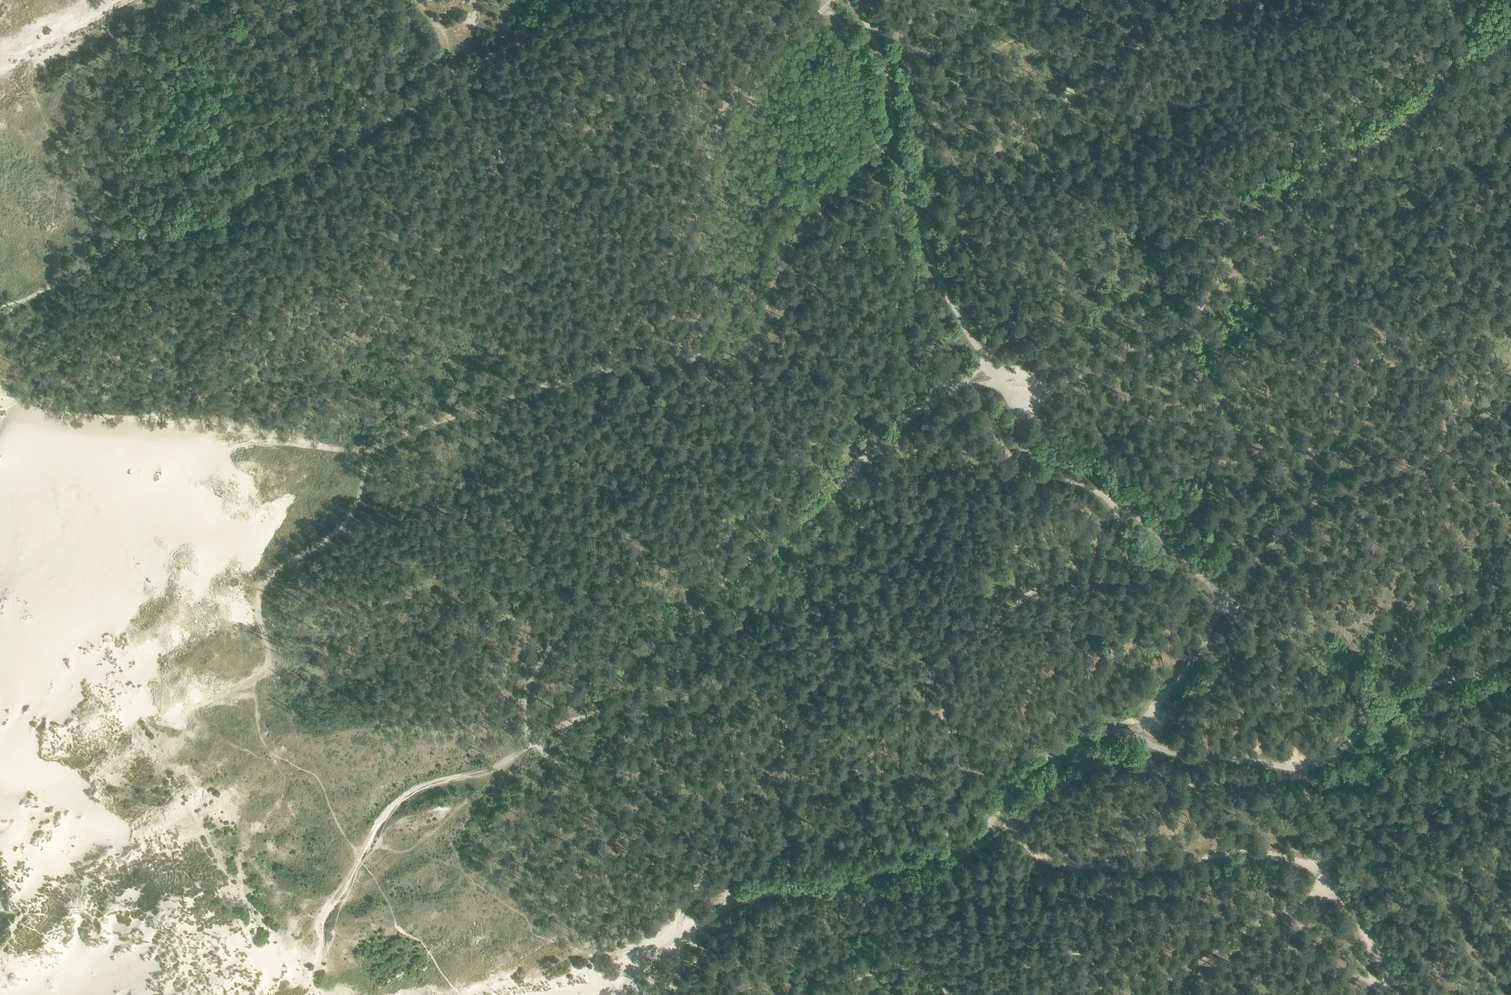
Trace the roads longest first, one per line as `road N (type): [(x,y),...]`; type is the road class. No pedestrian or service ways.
road 1 (track): [(0,404),(81,423),(195,427),(355,455),(571,378),(730,351),(756,336),(766,316),(784,244),(798,221),(879,152),(896,151)]
road 2 (track): [(990,370),(874,444),(814,513),(710,595),(654,692),(568,722),(491,771),(429,786),(387,811),(327,911),(315,980),(333,994)]
road 3 (track): [(1227,607),(1147,522),(1070,468),(1030,451),(926,241),(896,151),(875,37),(849,0)]
road 4 (track): [(1486,0),(1332,177),(1228,267),(1193,318),(1064,384),(1004,395)]
road 5 (track): [(413,0),(436,24),(459,80),(322,161),(276,179),(205,227),(126,235),(91,271),(0,317)]
road 6 (track): [(893,131),(961,68),(1025,37),(1145,46),(1359,0)]
road 7 (track): [(1407,994),(1307,867),(1256,854),(1132,872),(1053,862),(1025,846),(998,803)]
road 8 (track): [(355,455),(340,507),(263,592),(266,667),(216,702),(150,726)]
road 9 (track): [(1227,607),(1304,509),(1413,456),(1446,457),(1510,399)]
road 10 (track): [(1328,886),(1296,730),(1245,626),(1227,607)]
road 11 (track): [(1136,740),(1227,607)]
road 12 (track): [(0,70),(124,0)]

